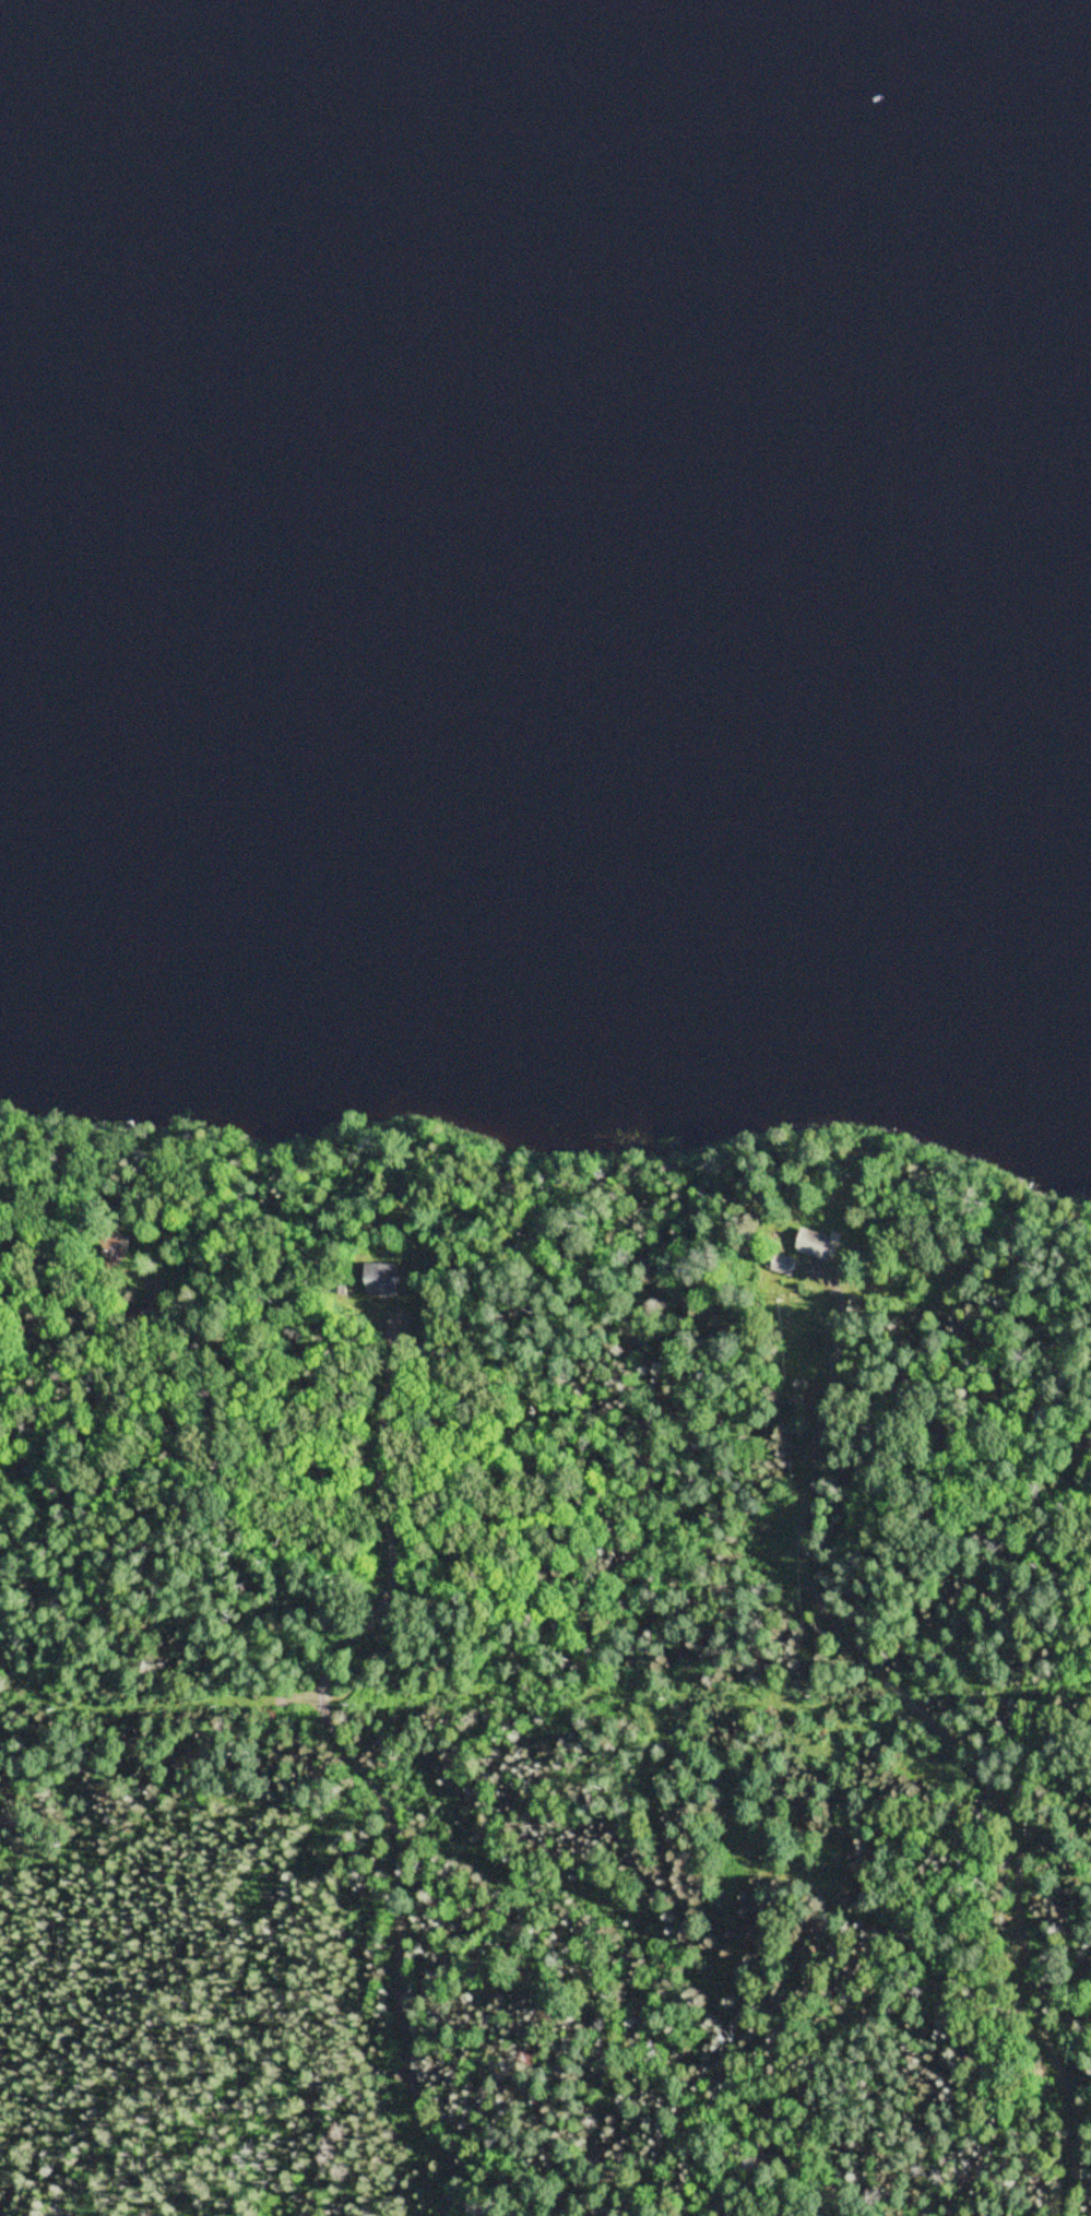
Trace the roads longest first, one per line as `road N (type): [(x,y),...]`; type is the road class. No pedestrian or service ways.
road 1 (residential): [(194,2215),(152,1355)]

